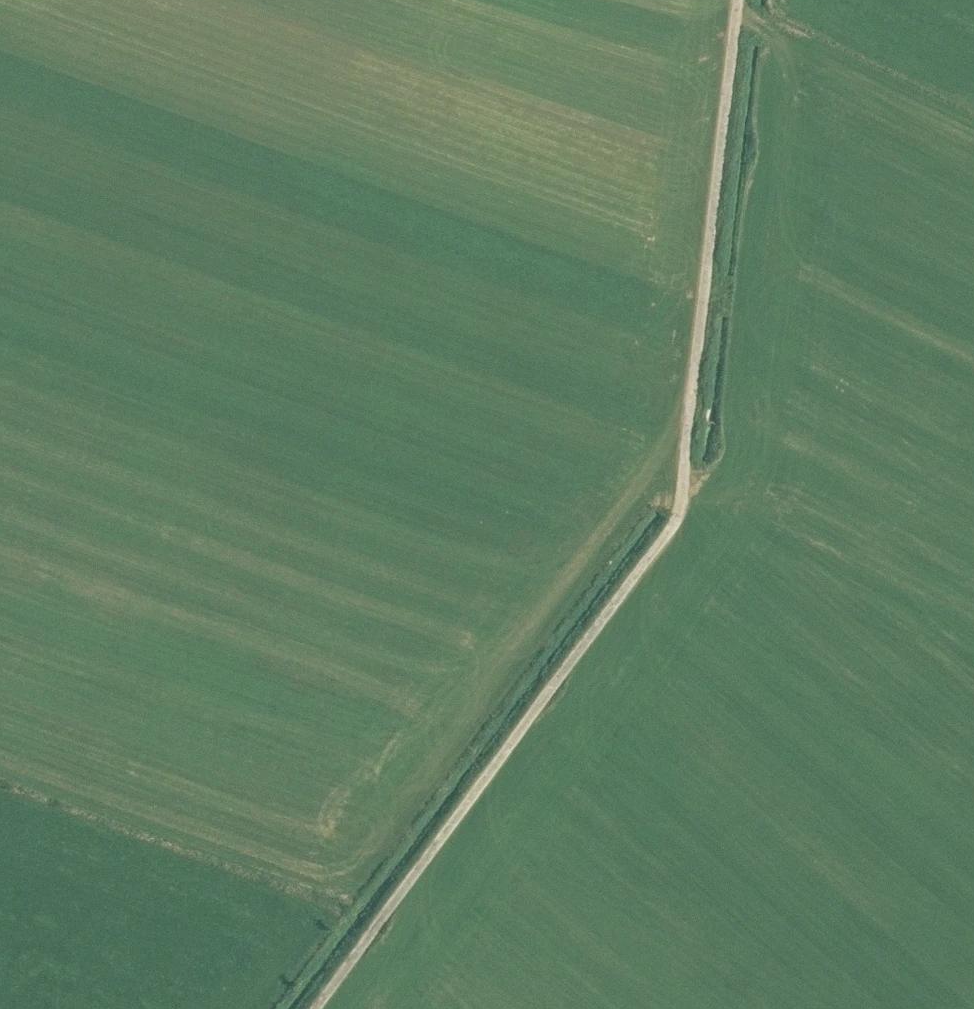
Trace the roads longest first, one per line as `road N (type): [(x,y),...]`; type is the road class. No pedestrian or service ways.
road 1 (track): [(323,1008),(690,512),(741,0)]

